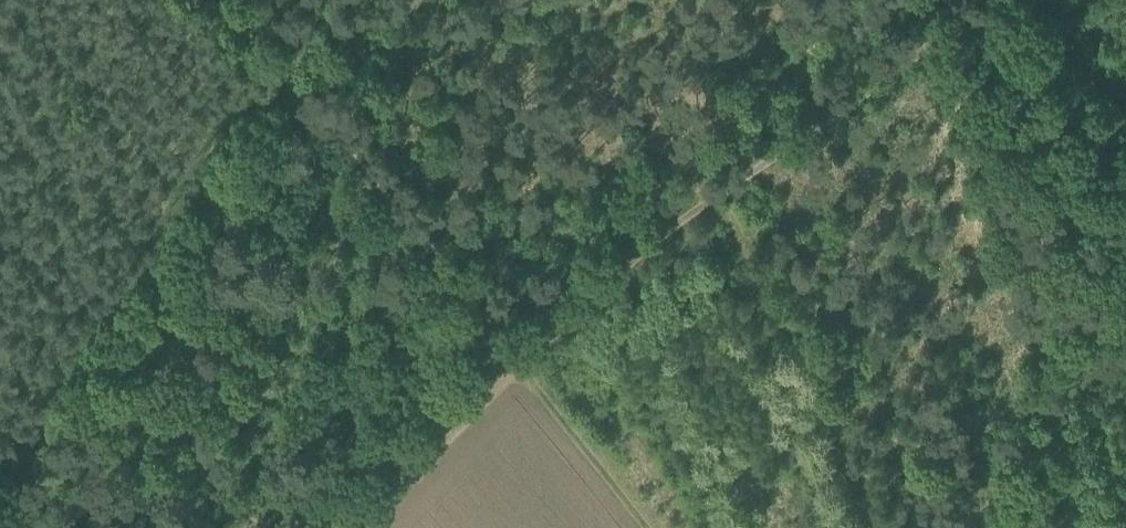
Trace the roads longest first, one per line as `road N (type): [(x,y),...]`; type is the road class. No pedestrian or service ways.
road 1 (track): [(974,0),(514,357),(345,527)]
road 2 (track): [(650,527),(227,0)]

